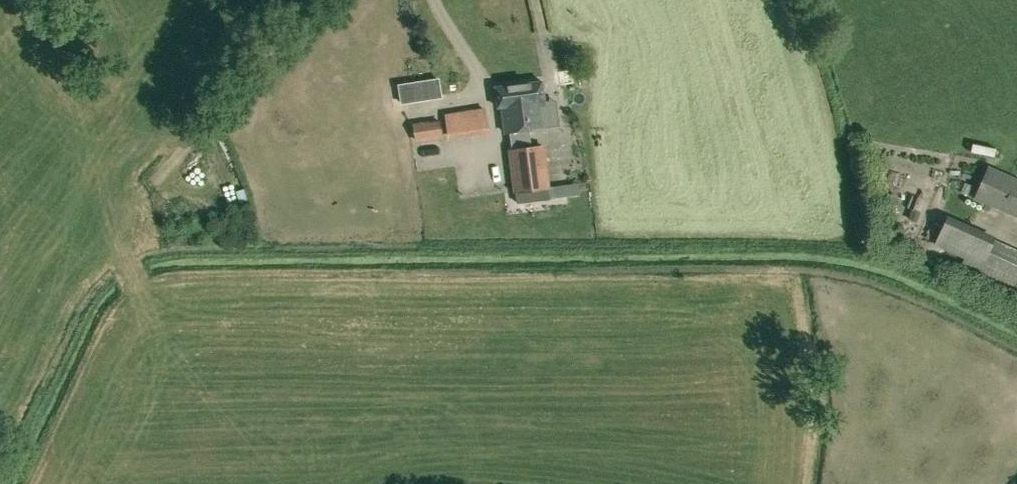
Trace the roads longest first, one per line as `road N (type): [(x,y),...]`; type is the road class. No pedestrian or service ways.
road 1 (track): [(342,0),(142,195),(128,238),(171,350)]
road 2 (track): [(264,483),(171,350)]

